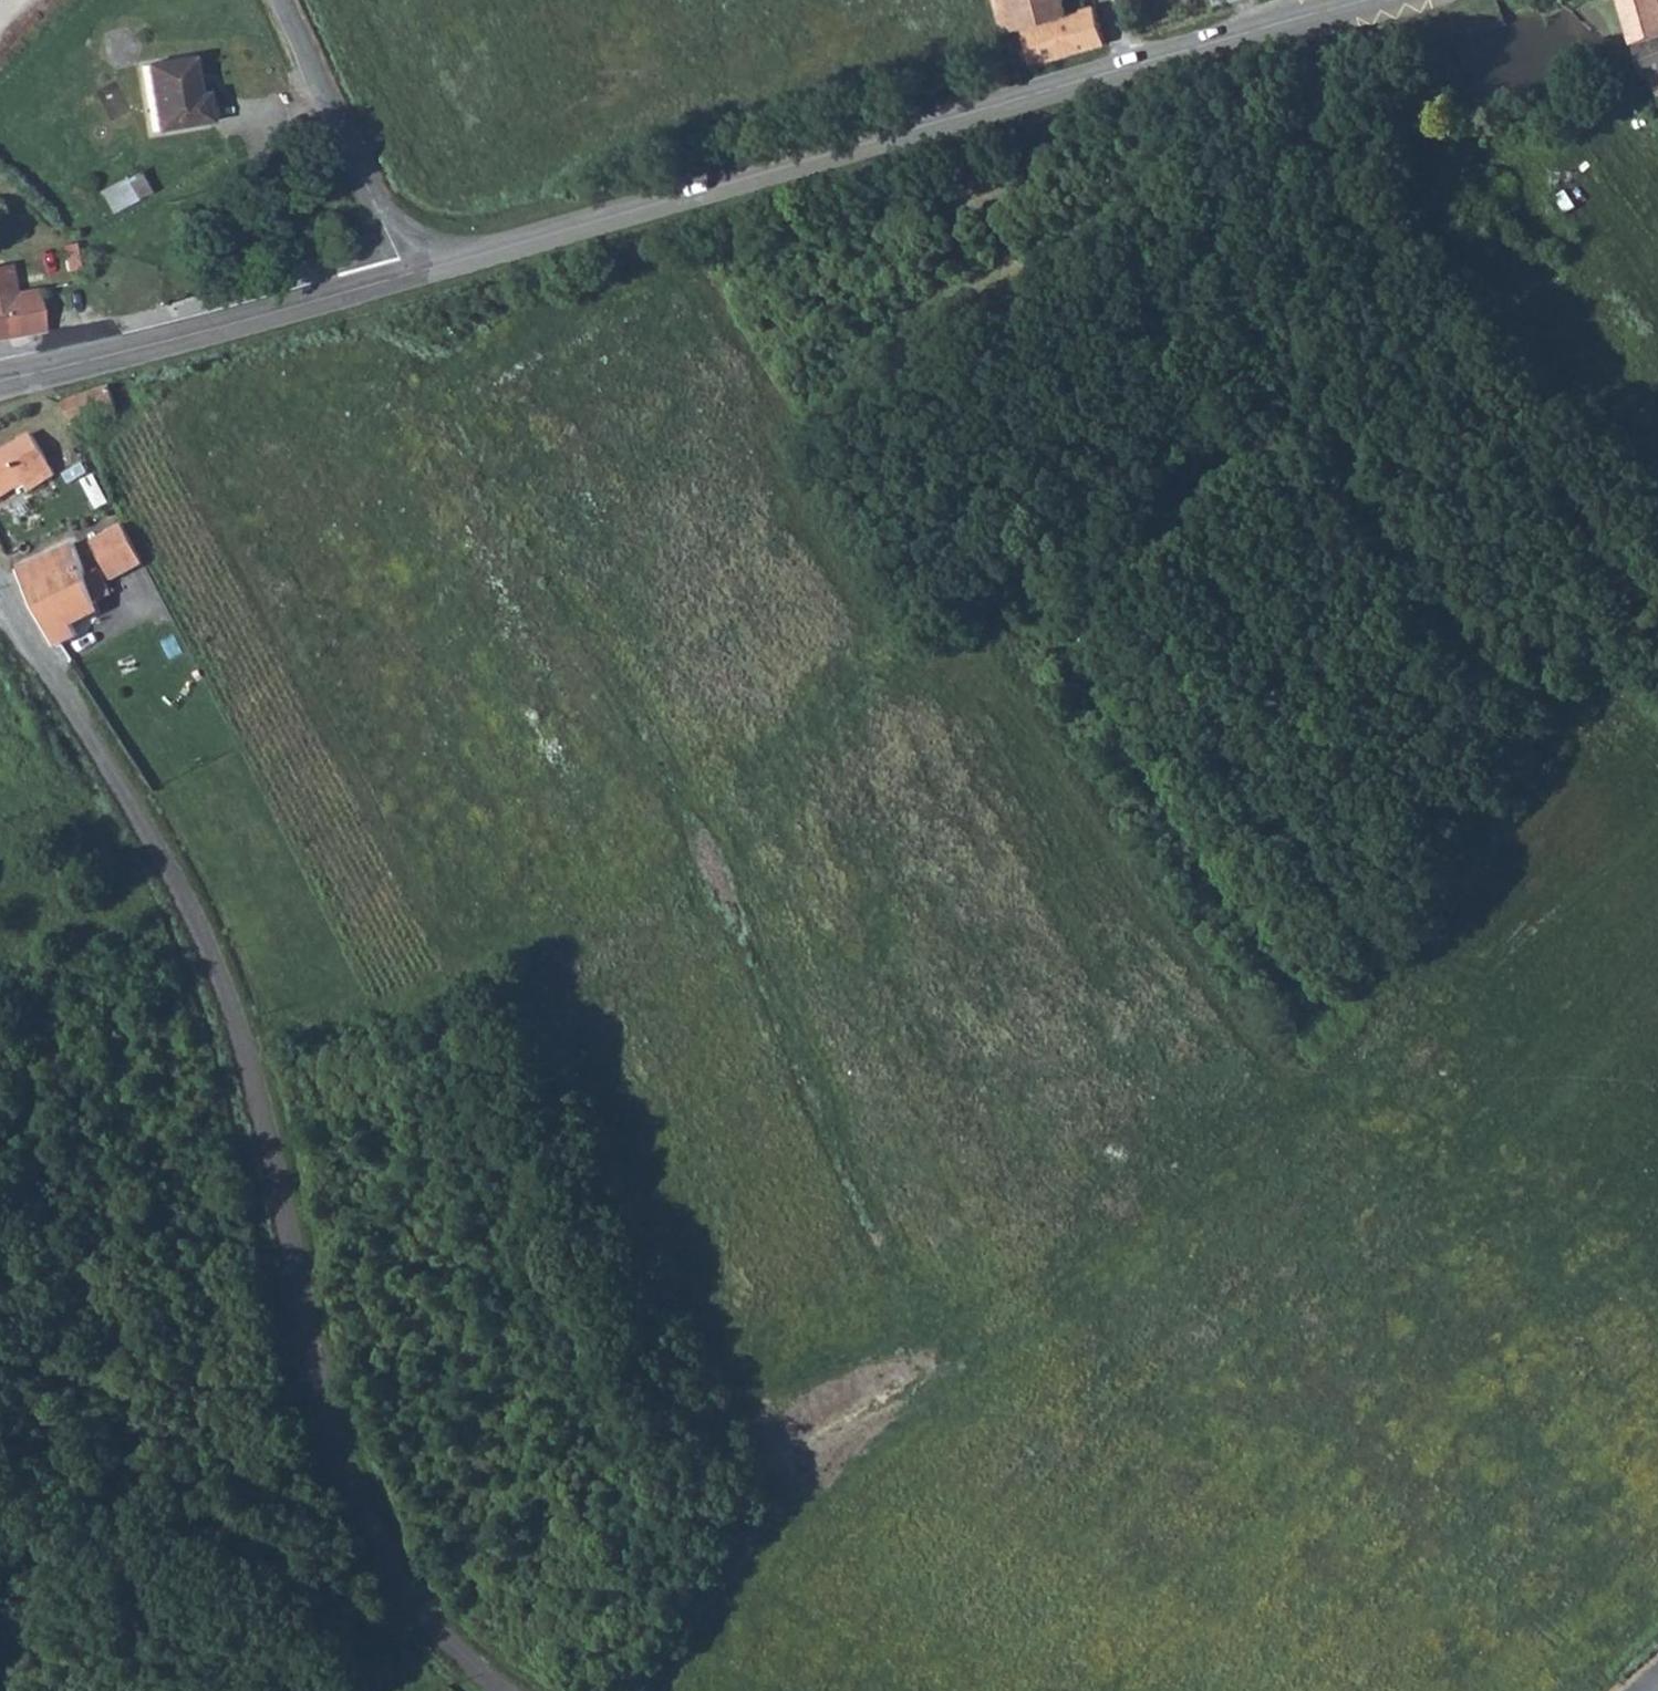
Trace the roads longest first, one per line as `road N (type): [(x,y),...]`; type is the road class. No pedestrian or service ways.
road 1 (unclassified): [(0,589),(193,905),(252,1057),(315,1367),(364,1527),(421,1617),(501,1690)]
road 2 (tertiary): [(405,272),(1357,0)]
road 3 (tertiary): [(0,376),(405,272)]
road 4 (residential): [(280,0),(405,272)]

